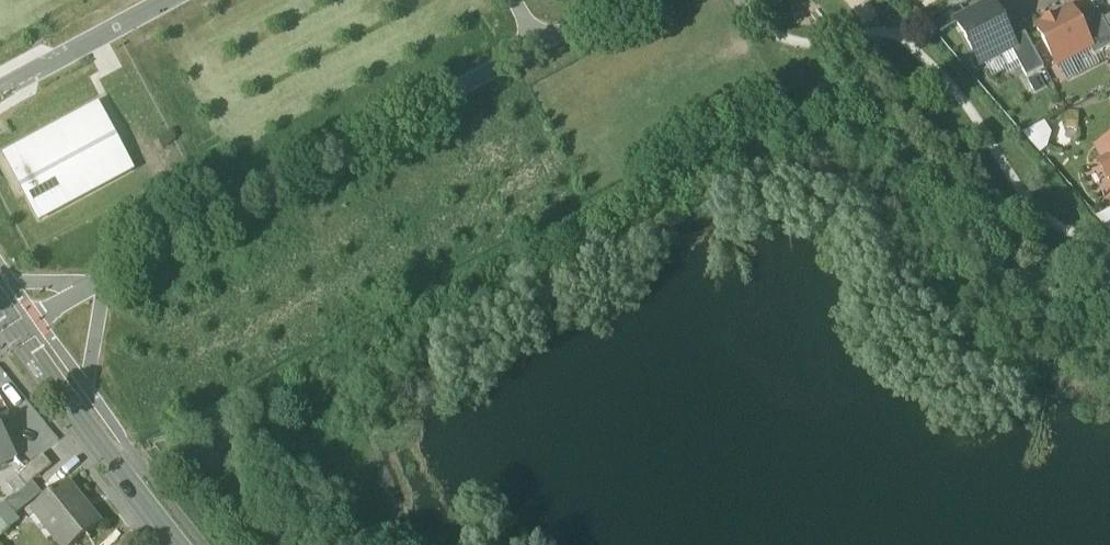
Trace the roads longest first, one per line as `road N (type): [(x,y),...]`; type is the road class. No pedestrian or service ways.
road 1 (tertiary): [(0,312),(174,544)]
road 2 (residential): [(166,0),(0,88)]

